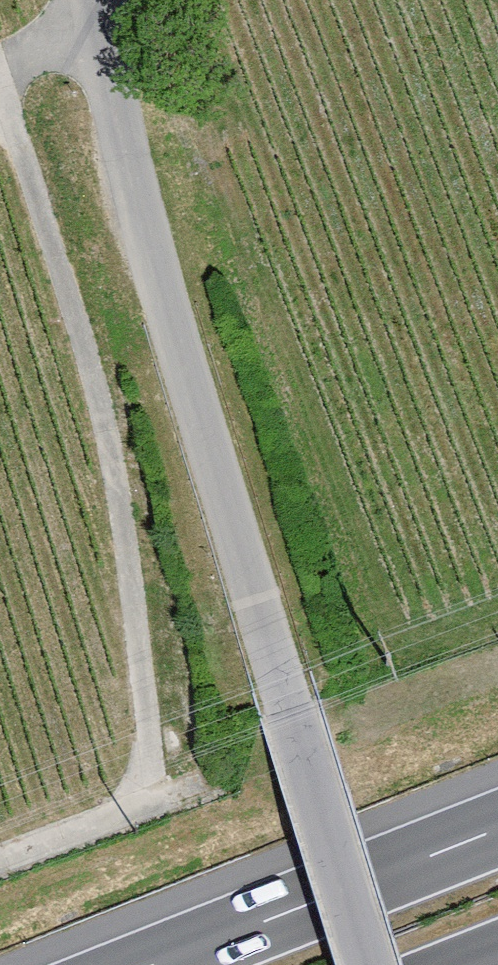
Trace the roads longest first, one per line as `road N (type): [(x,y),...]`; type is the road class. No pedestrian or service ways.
road 1 (unclassified): [(108,0),(161,281),(366,964)]
road 2 (track): [(0,82),(114,455),(140,646),(148,799),(0,854)]
road 3 (motorway): [(497,829),(155,964)]
road 4 (track): [(0,65),(112,14)]

